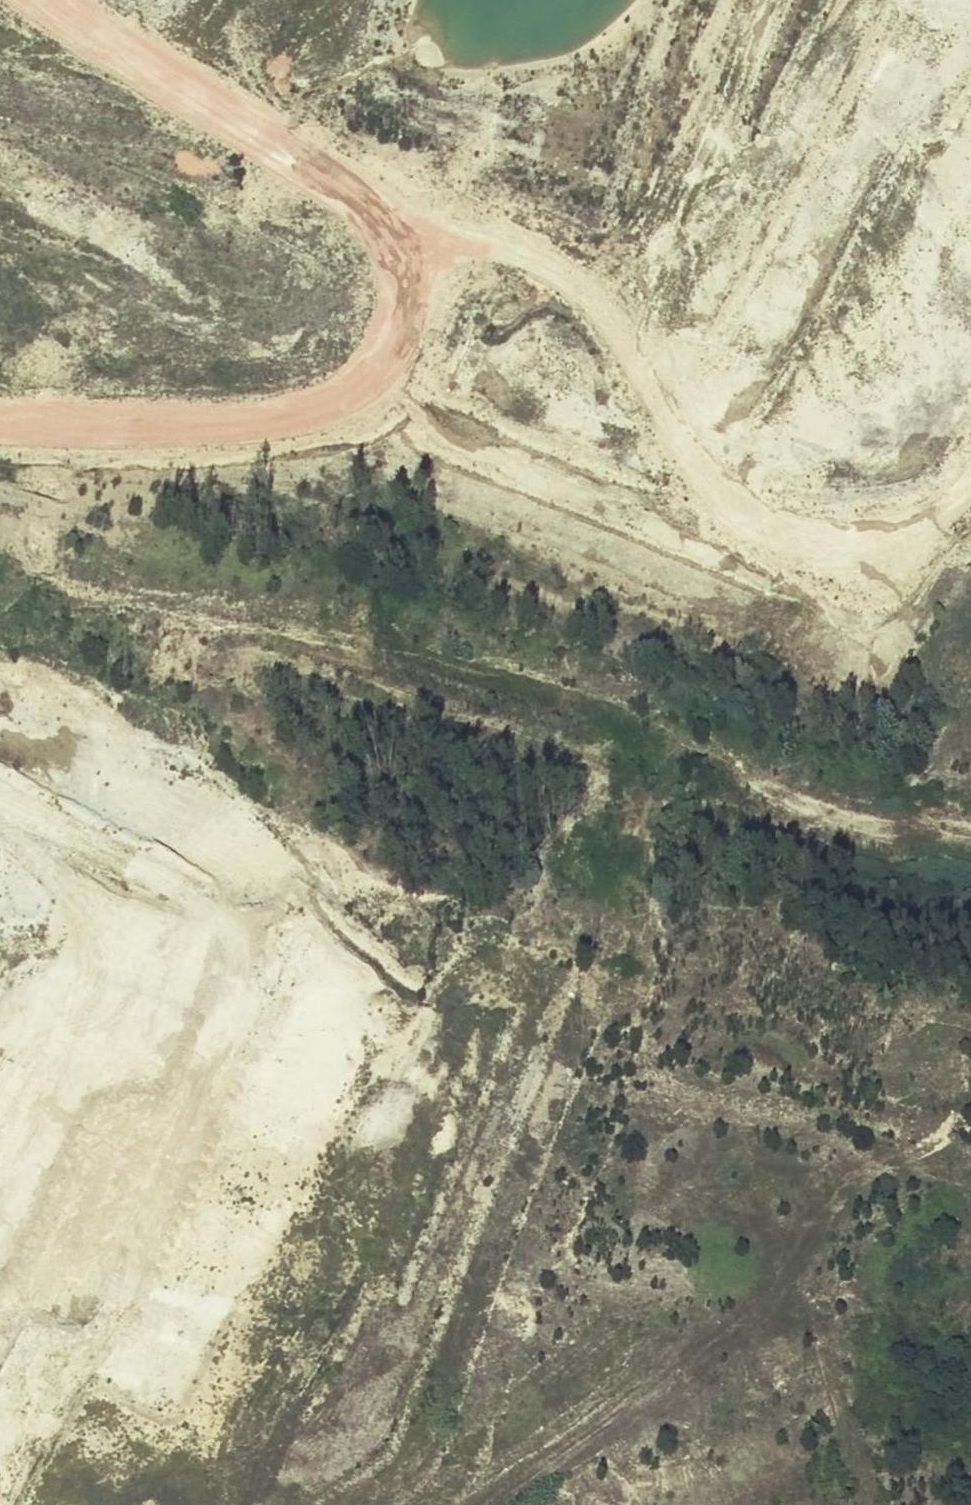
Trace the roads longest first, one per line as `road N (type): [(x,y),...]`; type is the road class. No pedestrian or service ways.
road 1 (track): [(970,794),(885,817),(826,812),(553,701),(373,646),(277,621),(51,595),(0,571)]
road 2 (track): [(0,870),(197,927),(298,971),(329,1065),(379,1333),(374,1385),(351,1419),(325,1439),(301,1435),(273,1413)]
road 3 (track): [(970,429),(931,467),(907,475),(850,485),(790,479),(676,452),(649,436),(611,375),(601,315),(625,237),(773,0)]

